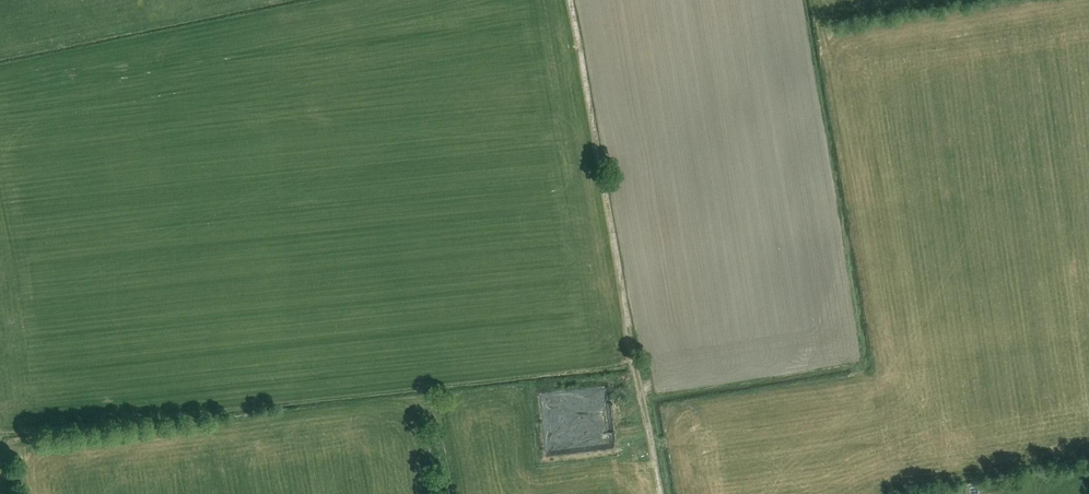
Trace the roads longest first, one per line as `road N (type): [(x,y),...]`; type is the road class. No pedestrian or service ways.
road 1 (track): [(568,0),(659,493)]

